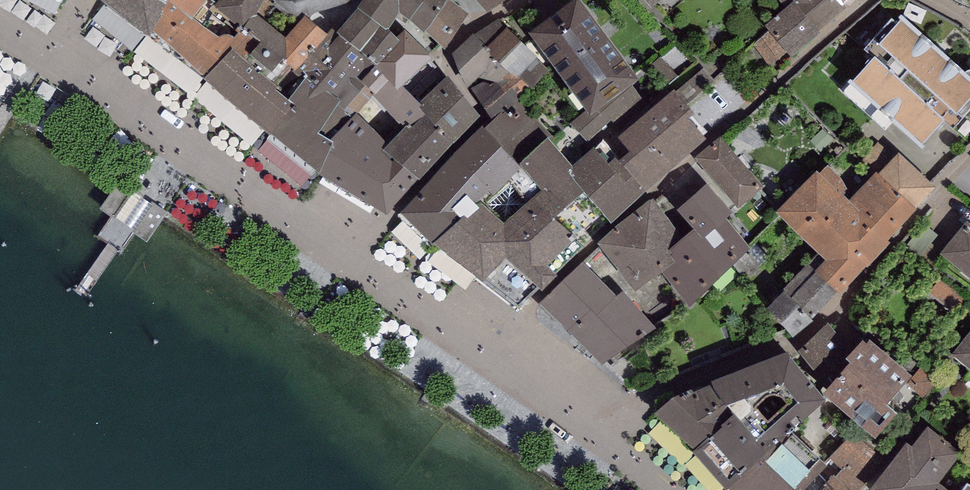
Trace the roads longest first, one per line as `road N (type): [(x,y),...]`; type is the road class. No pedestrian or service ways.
road 1 (residential): [(594,427),(677,384),(798,342),(969,162)]

